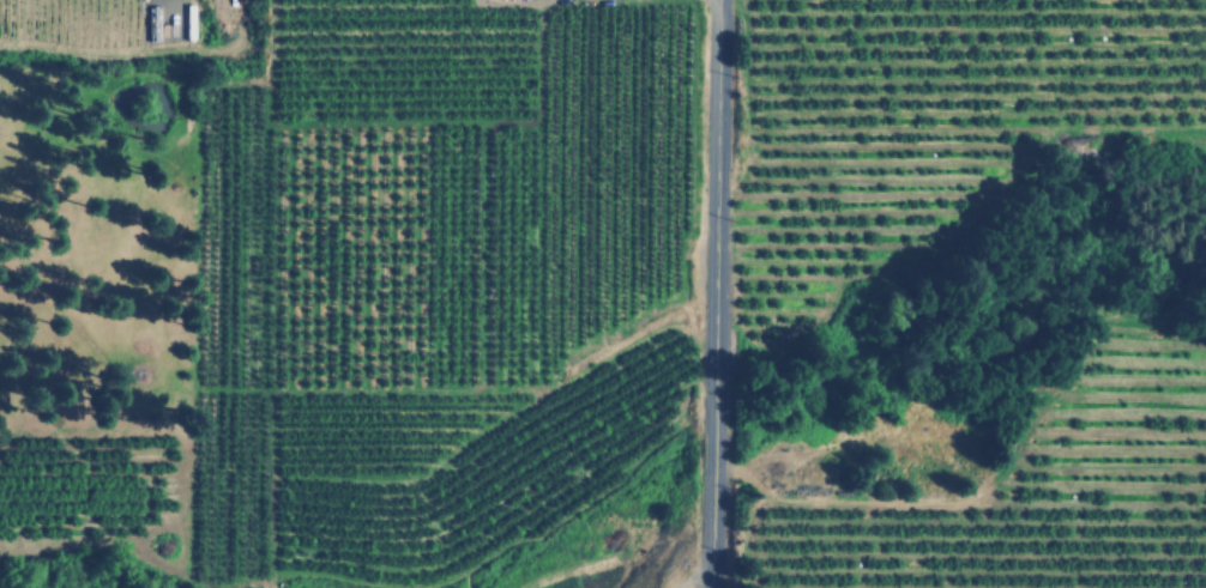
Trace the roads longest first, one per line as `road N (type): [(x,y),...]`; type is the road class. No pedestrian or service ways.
road 1 (tertiary): [(704,587),(714,0)]

